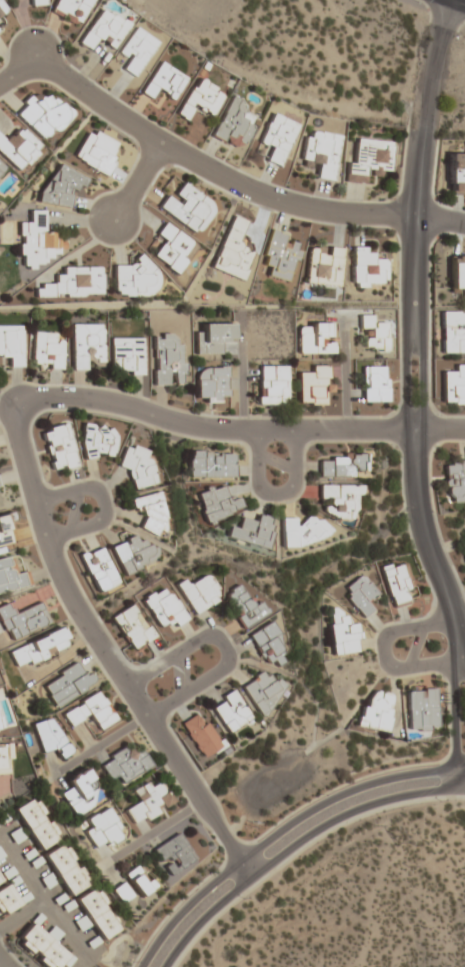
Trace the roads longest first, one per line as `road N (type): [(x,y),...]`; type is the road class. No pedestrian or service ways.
road 1 (residential): [(254,876),(65,585),(17,433),(21,409),(64,397),(228,430),(464,429)]
road 2 (residential): [(0,84),(37,55),(128,122),(259,194),(333,212),(464,224)]
road 3 (residential): [(463,770),(382,780),(302,815),(182,911),(142,966)]
road 4 (residential): [(165,966),(204,918),(305,837),(380,802),(463,791)]
road 5 (residential): [(414,342),(417,172),(450,1)]
road 6 (residential): [(461,661),(451,603),(420,520),(415,429)]
road 7 (residential): [(127,686),(213,633),(233,662),(148,717)]
road 8 (residential): [(36,503),(82,489),(102,497),(98,523),(46,538)]
road 9 (residential): [(258,430),(259,485),(271,494),(295,480),(295,430)]

